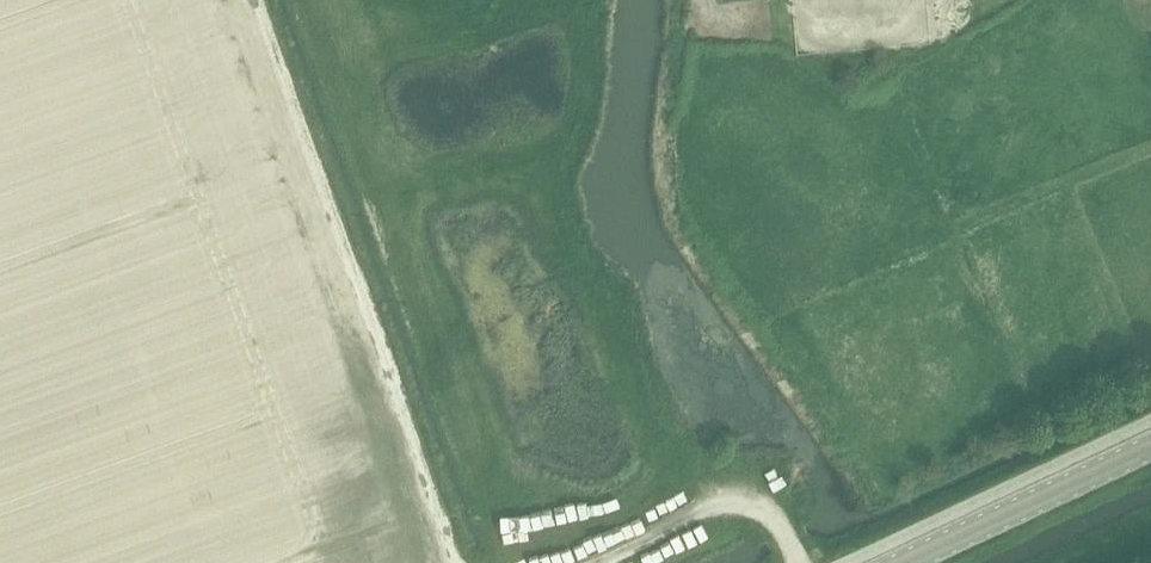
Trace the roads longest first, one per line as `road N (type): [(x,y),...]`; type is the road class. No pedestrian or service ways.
road 1 (secondary): [(908,562),(1150,449)]

